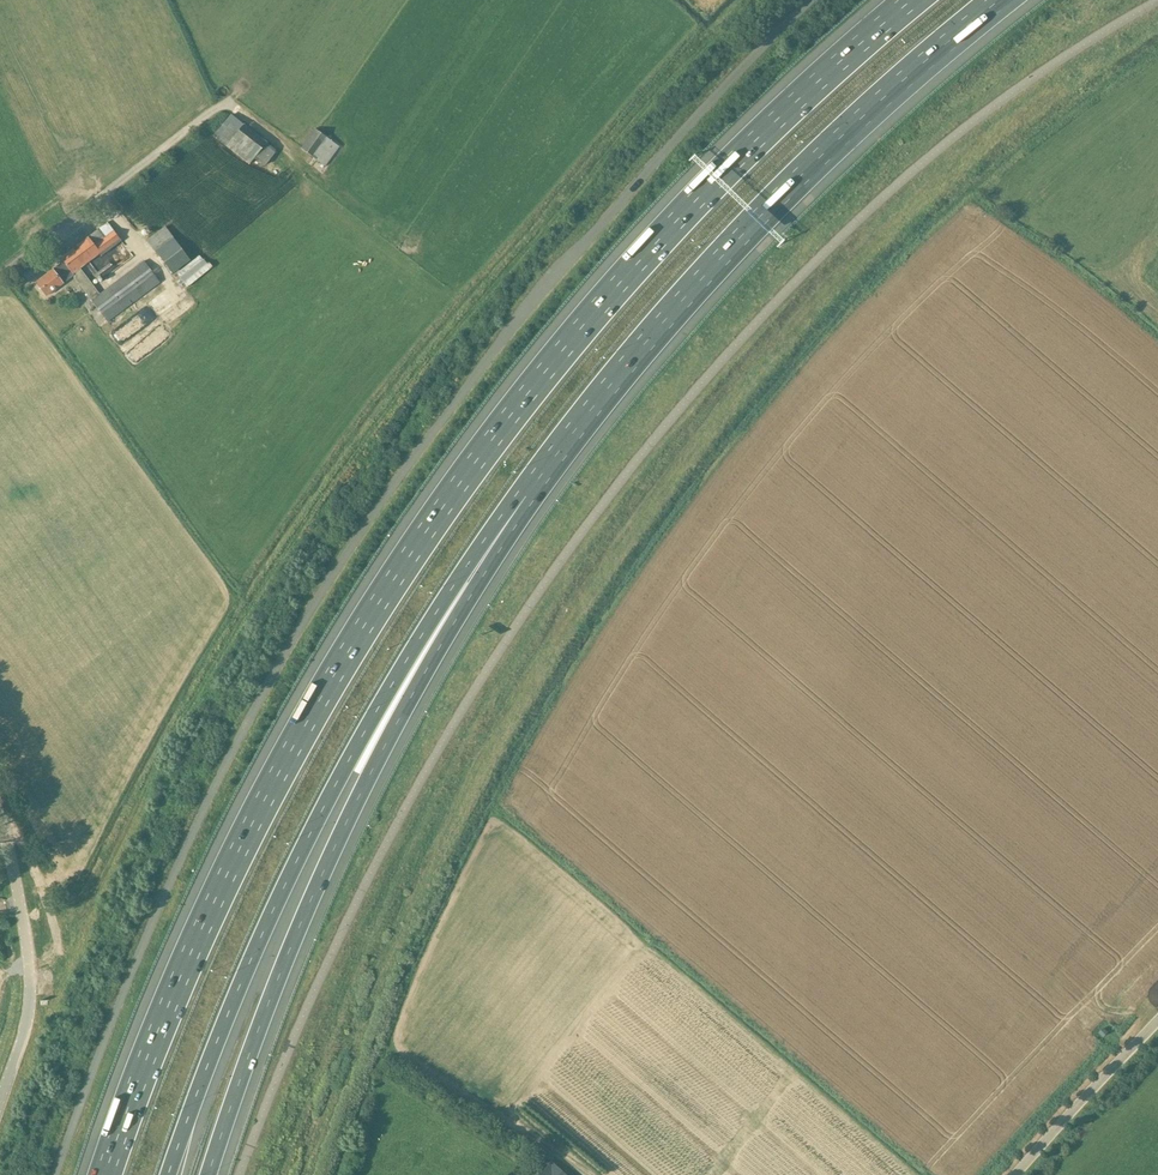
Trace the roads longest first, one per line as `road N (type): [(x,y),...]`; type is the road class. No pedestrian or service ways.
road 1 (motorway): [(912,0),(723,169),(557,356),(414,550),(228,872),(104,1174)]
road 2 (unclassified): [(808,0),(552,280),(428,438),(287,650),(173,872),(53,1174)]
road 3 (motorway): [(169,1174),(228,1014),(310,834),(451,590),(526,497)]
road 4 (motorway): [(209,1174),(282,968),(346,824),(526,497)]
road 5 (motorway): [(526,497),(709,269),(888,94),(1001,0)]
road 6 (unclassified): [(0,1102),(30,1006),(16,876),(0,821)]
road 7 (track): [(312,171),(237,108),(222,105),(101,197)]
road 8 (unclassified): [(1018,1174),(1157,1025)]

